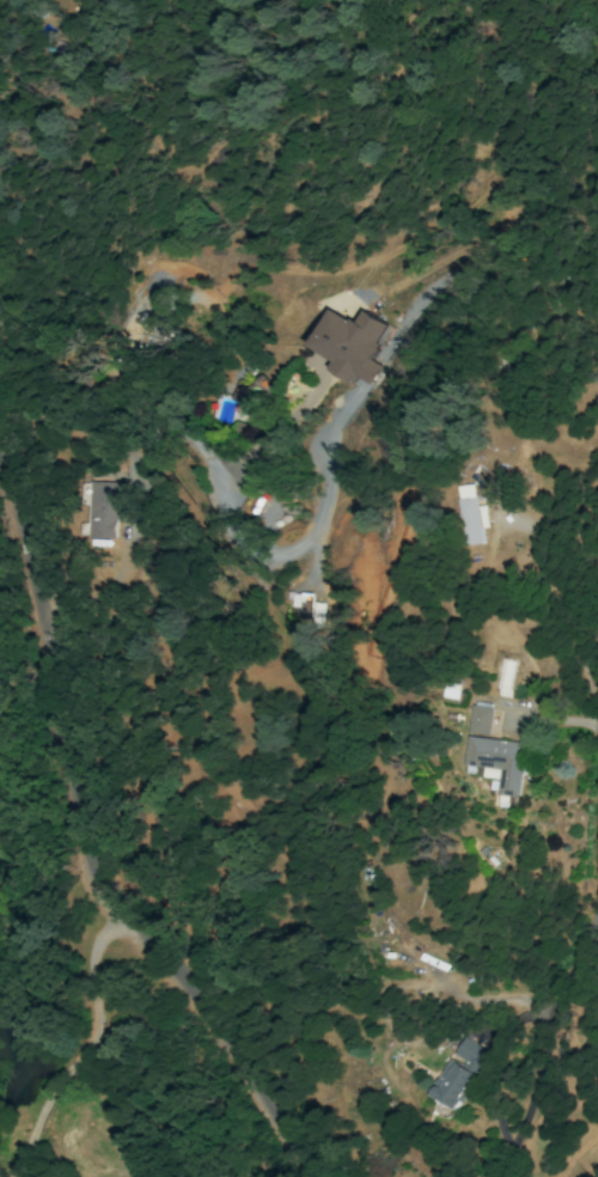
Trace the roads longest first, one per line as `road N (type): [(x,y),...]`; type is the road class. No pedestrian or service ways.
road 1 (residential): [(0,484),(30,600),(53,774),(74,847),(159,958),(297,1176)]
road 2 (residential): [(494,1176),(529,1106),(579,959),(596,879),(597,772),(574,590),(533,507)]

